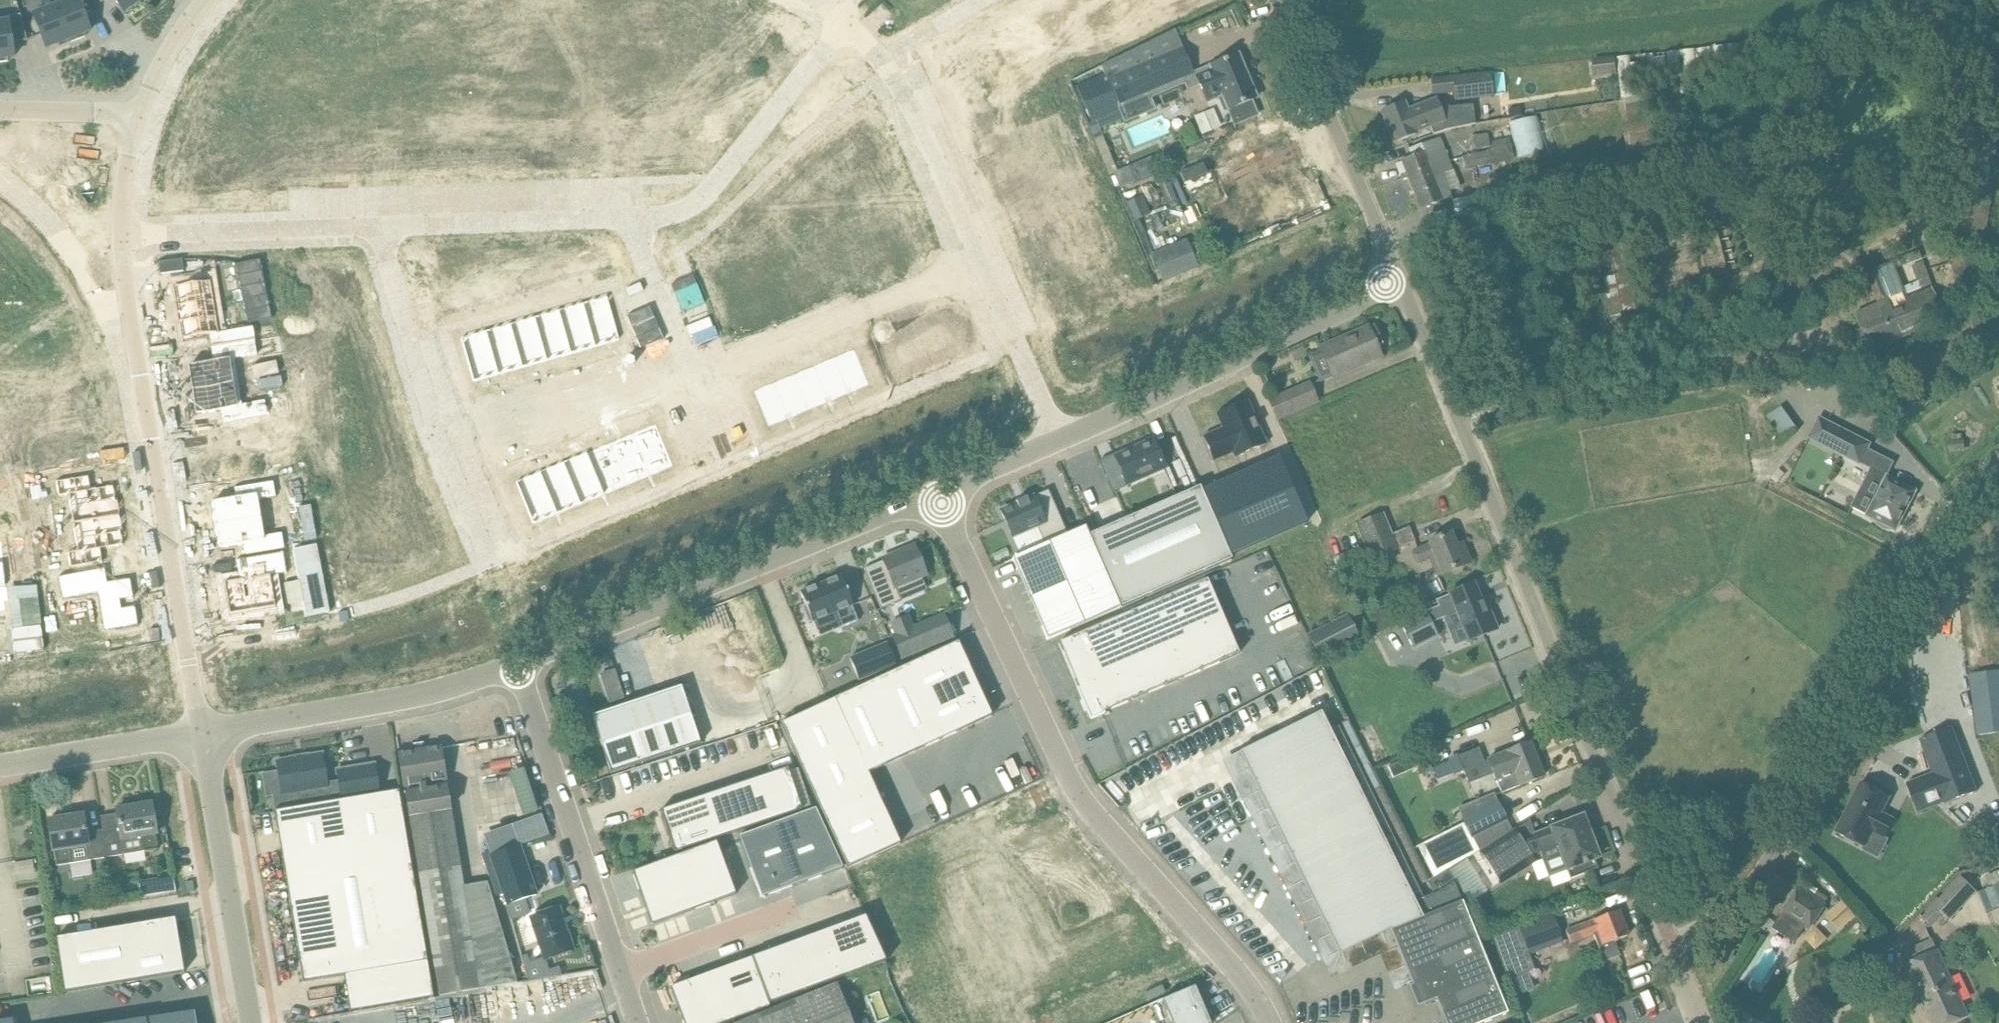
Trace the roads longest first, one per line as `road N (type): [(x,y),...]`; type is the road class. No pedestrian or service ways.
road 1 (residential): [(1674,941),(1394,284)]
road 2 (unclassified): [(1271,1022),(1243,979),(1081,799),(936,491)]
road 3 (residential): [(1674,941),(1749,889),(1938,534),(1998,460)]
road 4 (residential): [(201,733),(124,239)]
road 5 (unclassified): [(517,668),(936,491)]
road 6 (residential): [(1059,437),(922,133),(852,35)]
road 7 (unclassified): [(1059,437),(1394,284)]
road 8 (residential): [(490,570),(432,412),(381,229)]
road 9 (unclassified): [(201,733),(423,697),(517,668)]
road 10 (unclassified): [(623,973),(517,668)]
road 11 (residential): [(1394,284),(1274,0)]
road 12 (residential): [(631,222),(702,201),(813,66),(852,35)]
road 13 (unclassified): [(251,1022),(201,733)]
road 14 (residential): [(732,470),(631,222)]
road 15 (residential): [(124,239),(381,229)]
road 16 (residential): [(381,229),(631,222)]
road 17 (unclassified): [(623,973),(846,898)]
road 18 (unclassified): [(0,766),(201,733)]
road 19 (residential): [(0,107),(138,112)]
road 20 (unclassified): [(936,491),(1059,437)]
road 21 (residential): [(138,112),(177,35),(209,0)]
road 22 (residential): [(124,239),(138,112)]

